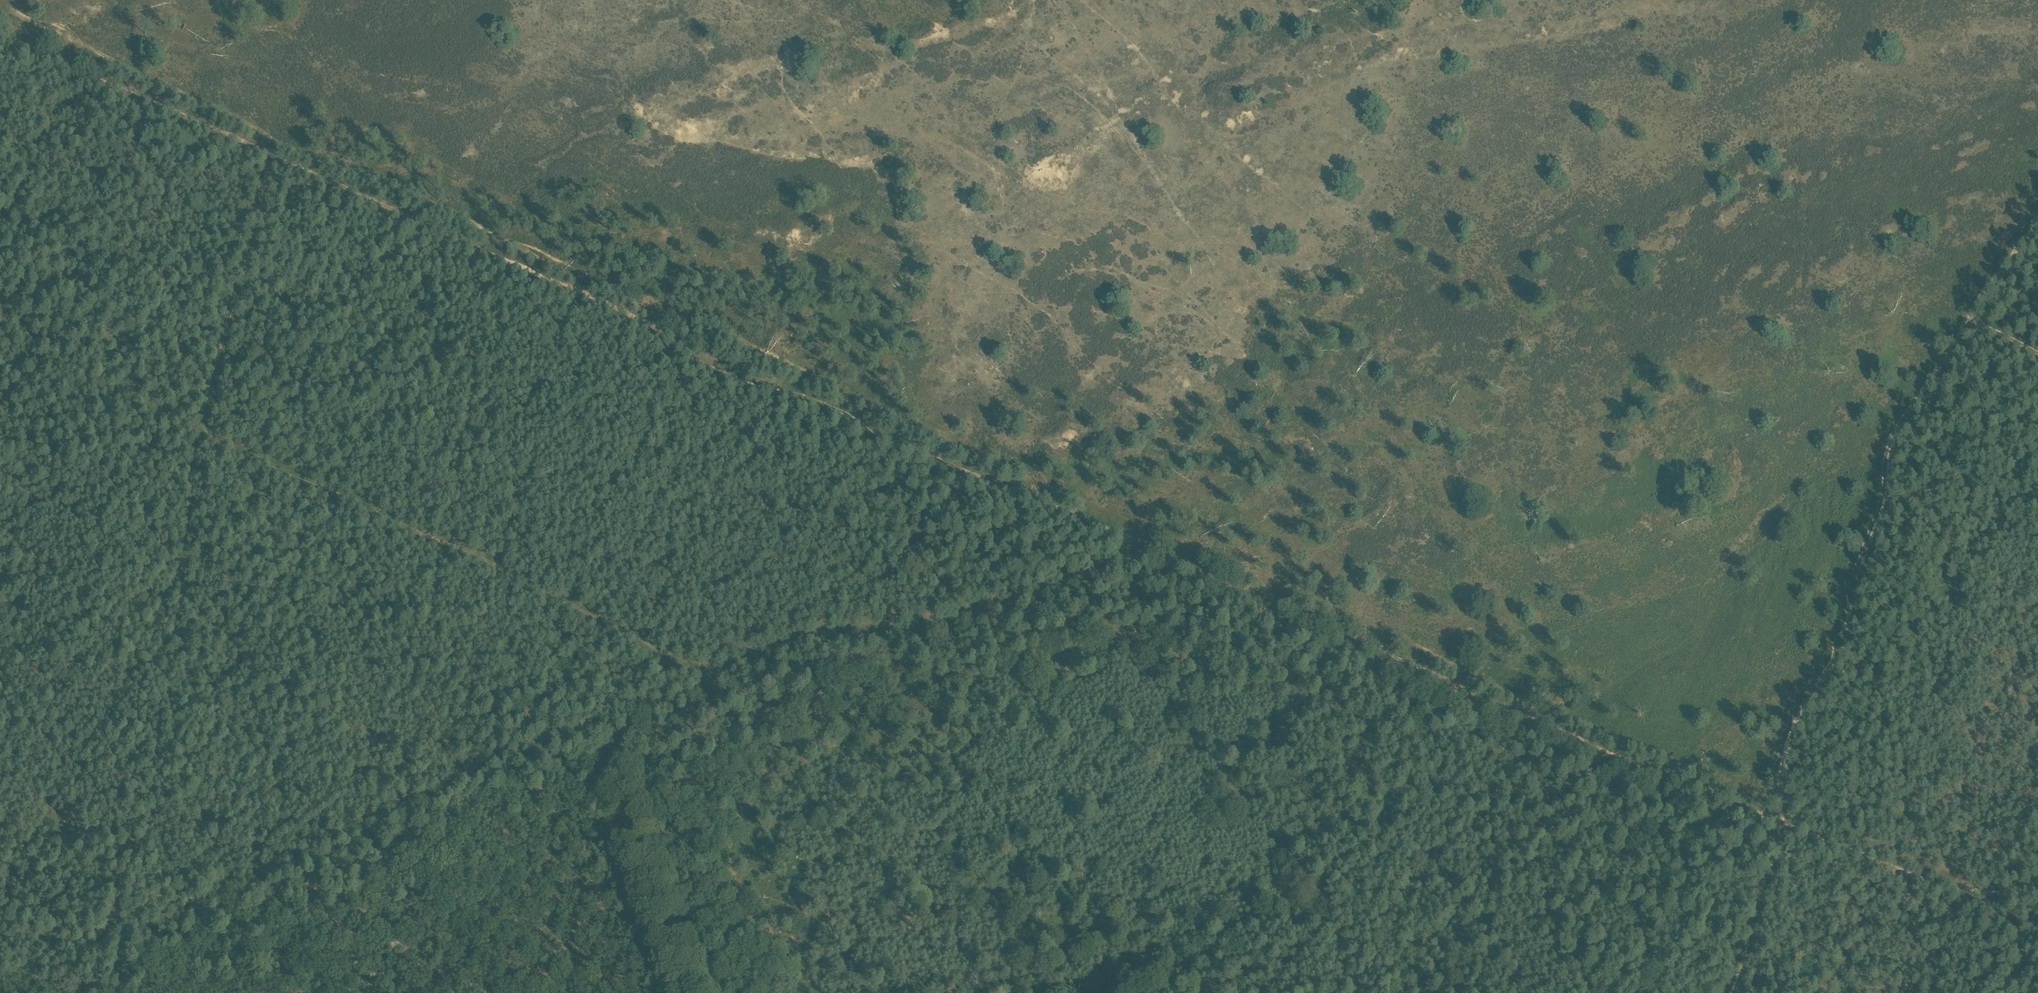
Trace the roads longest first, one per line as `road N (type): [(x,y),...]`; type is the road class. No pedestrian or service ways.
road 1 (track): [(688,992),(621,783),(652,738),(664,664),(715,671),(819,637),(980,614),(1058,590),(1147,544)]
road 2 (track): [(664,664),(652,649),(193,431),(253,232),(264,151)]
road 3 (track): [(1780,802),(1799,708),(1848,620),(1908,403),(2037,218)]
road 4 (track): [(1544,724),(1144,992)]
road 5 (track): [(1730,992),(1777,820)]

